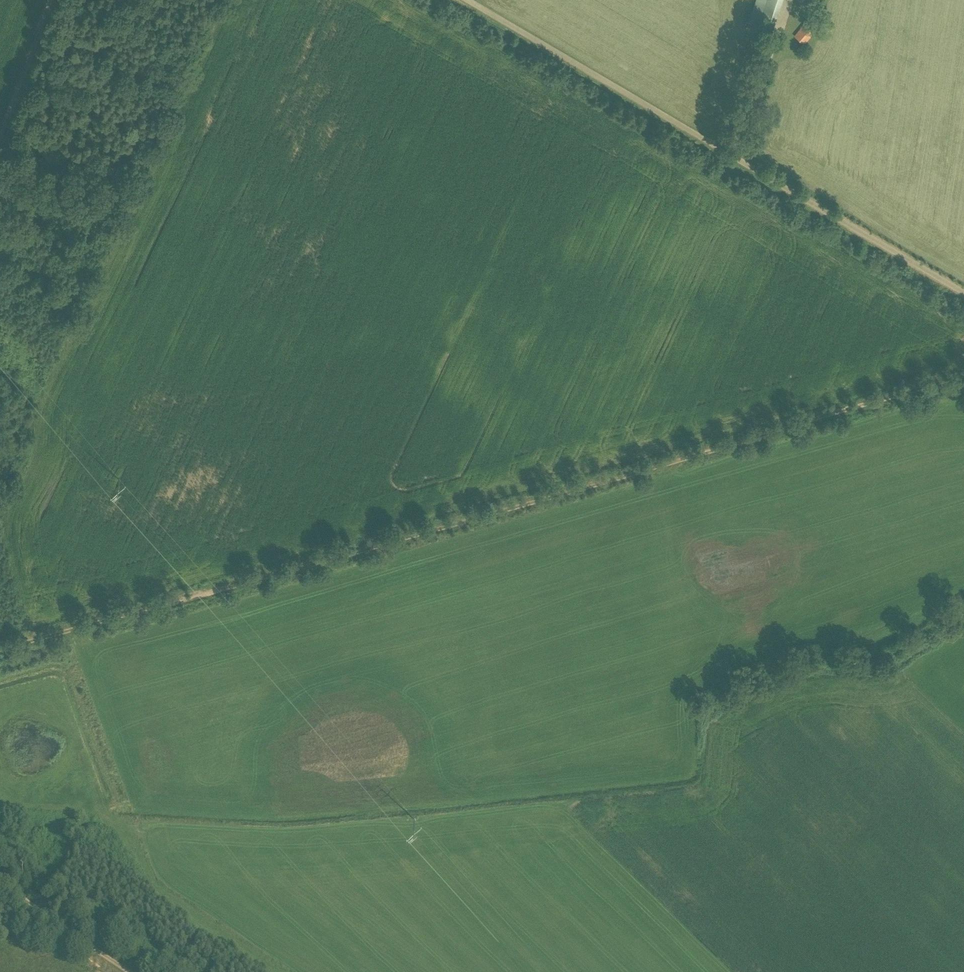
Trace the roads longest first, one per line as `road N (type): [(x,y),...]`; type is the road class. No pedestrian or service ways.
road 1 (track): [(0,649),(447,528),(963,373)]
road 2 (track): [(917,265),(462,0)]
road 3 (track): [(0,877),(130,971)]

